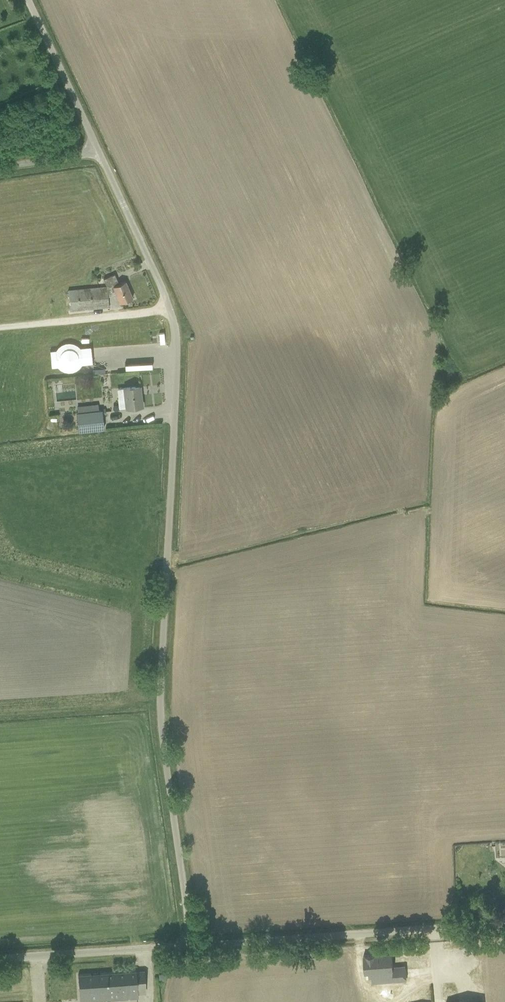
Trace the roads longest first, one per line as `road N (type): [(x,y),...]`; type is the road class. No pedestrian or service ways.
road 1 (unclassified): [(189,945),(160,699),(176,343),(162,290),(99,153)]
road 2 (unclassified): [(189,945),(504,924)]
road 3 (unclassified): [(0,959),(189,945)]
road 4 (unclassified): [(99,153),(29,0)]

